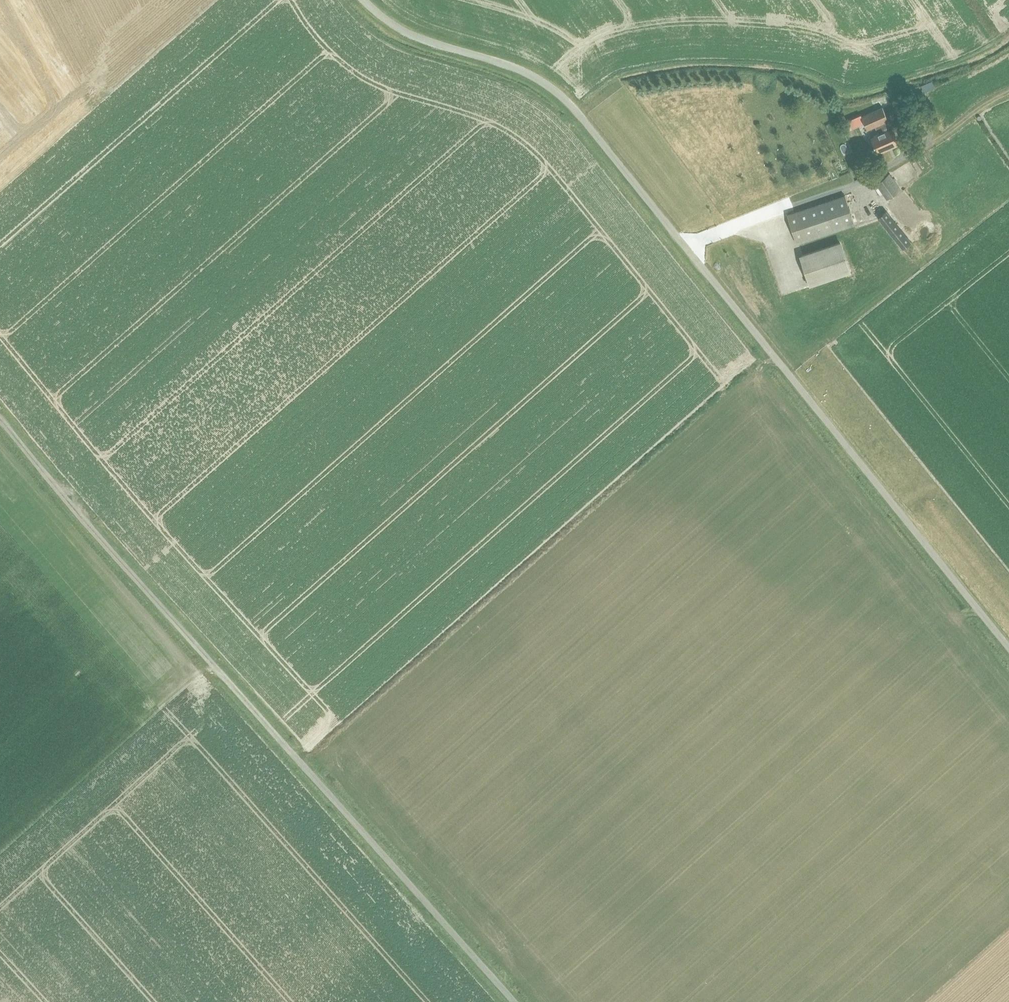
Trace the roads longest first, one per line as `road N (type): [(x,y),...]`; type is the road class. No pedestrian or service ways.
road 1 (unclassified): [(1008,648),(572,107),(523,71),(403,31),(363,0)]
road 2 (track): [(515,1001),(0,418)]

